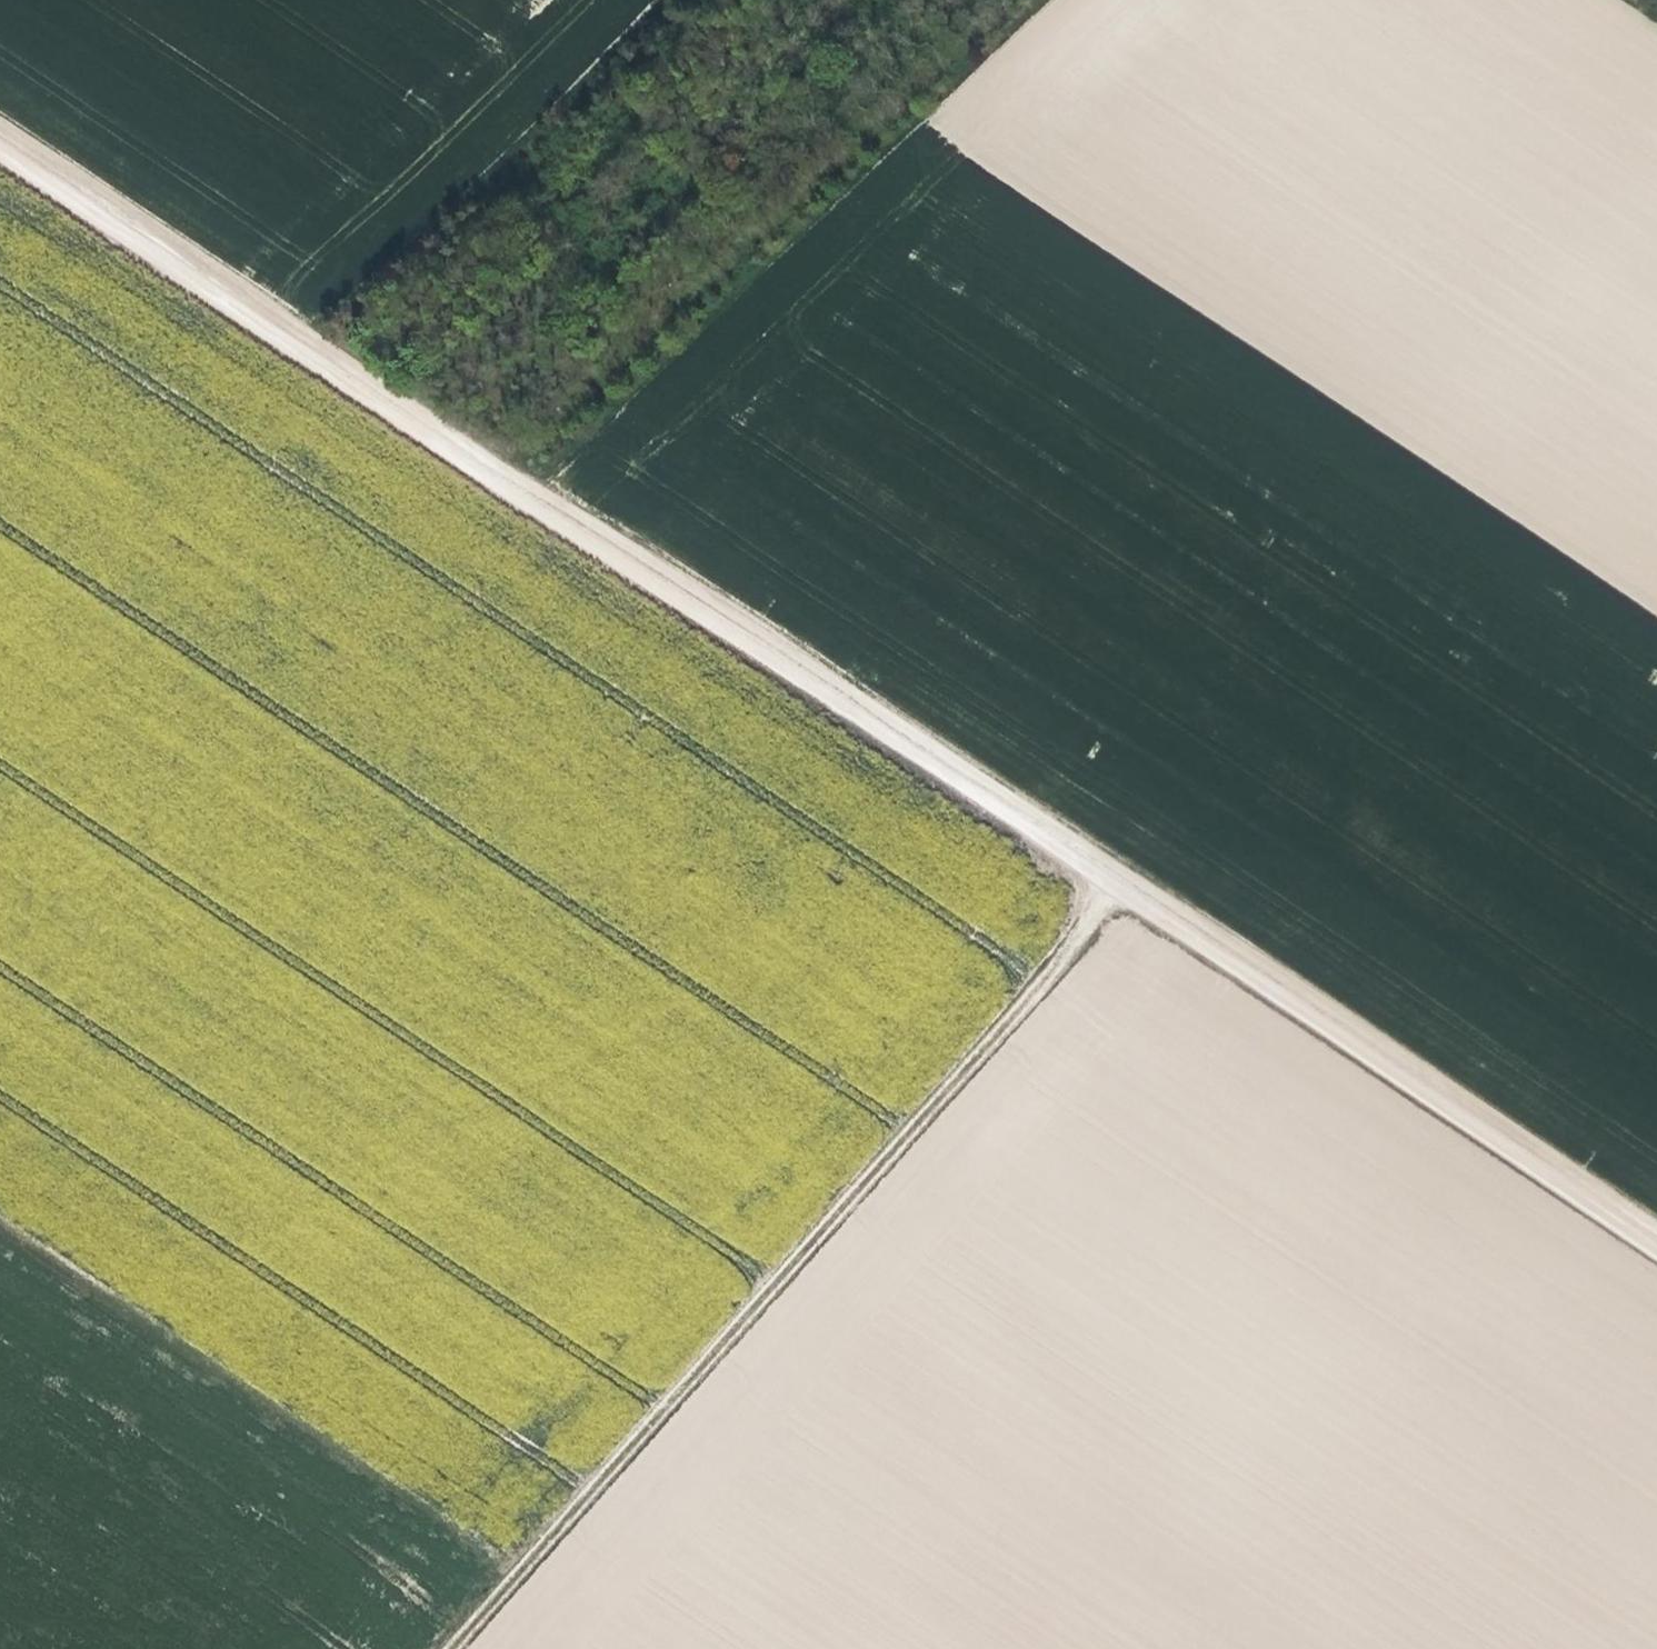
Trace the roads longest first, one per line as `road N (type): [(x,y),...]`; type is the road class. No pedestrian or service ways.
road 1 (track): [(1656,1247),(0,137)]
road 2 (track): [(440,1648),(1107,880)]

